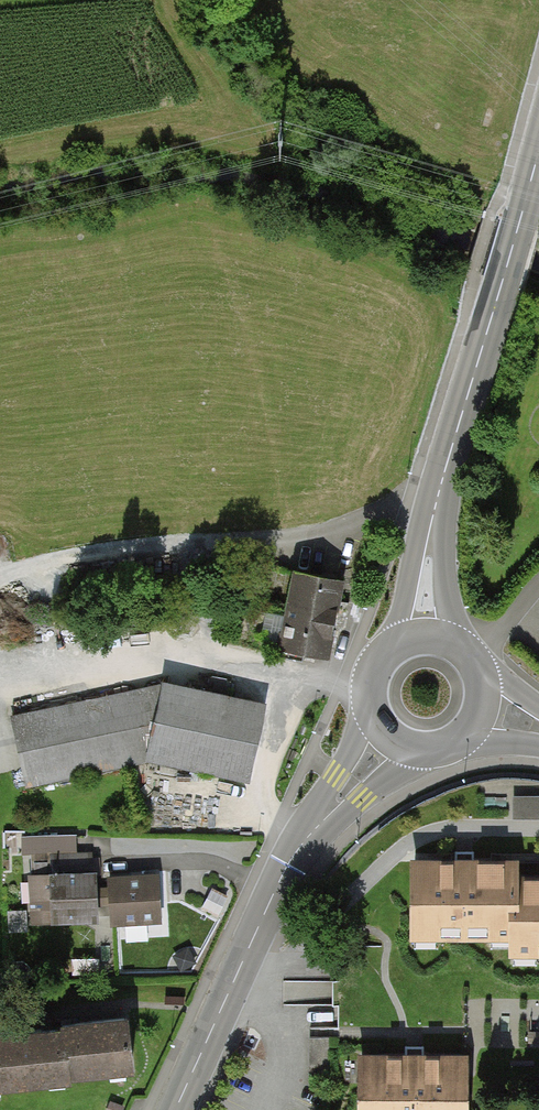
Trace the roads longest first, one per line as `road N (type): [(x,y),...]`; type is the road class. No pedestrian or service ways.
road 1 (secondary): [(538,150),(436,503),(425,635)]
road 2 (track): [(0,577),(127,548),(293,537),(436,503)]
road 3 (residential): [(391,737),(290,863),(175,1109)]
road 4 (secondary): [(425,635),(406,640),(379,666),(373,704),(391,737)]
road 5 (secondary): [(391,737),(409,747),(448,749),(466,739),(487,706)]

